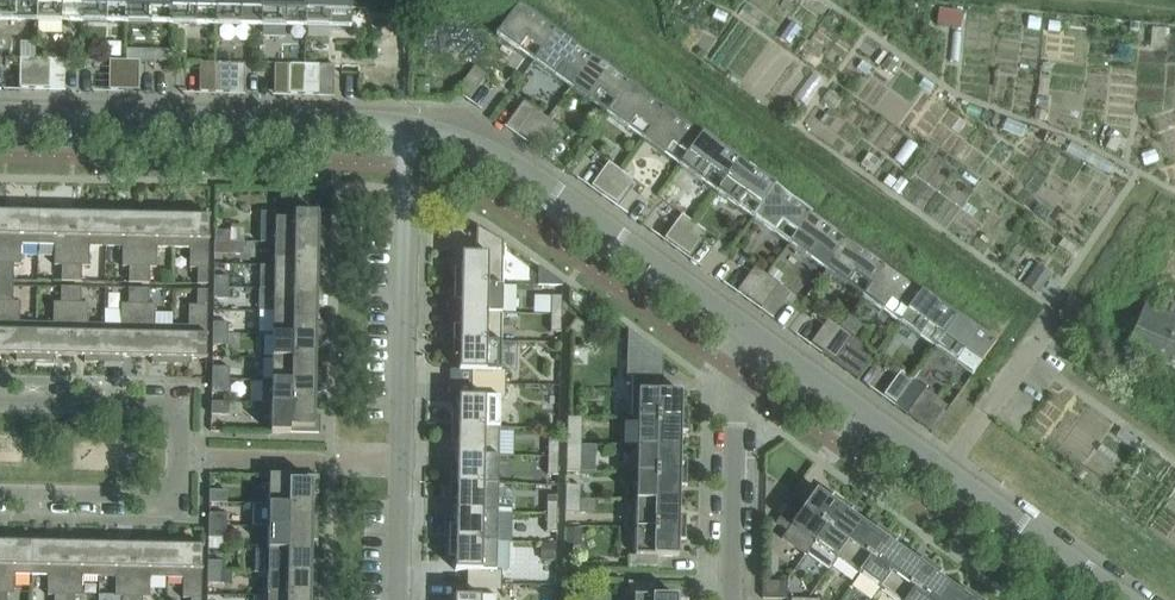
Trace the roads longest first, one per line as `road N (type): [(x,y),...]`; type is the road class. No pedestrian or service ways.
road 1 (residential): [(397,599),(417,127)]
road 2 (tertiary): [(1128,599),(755,332)]
road 3 (residential): [(0,500),(165,505),(175,494),(179,459),(177,423),(163,408),(0,403)]
road 4 (tertiary): [(417,127),(0,112)]
road 5 (tertiary): [(755,332),(525,171),(417,127)]
road 6 (residential): [(730,599),(734,370),(755,332)]

